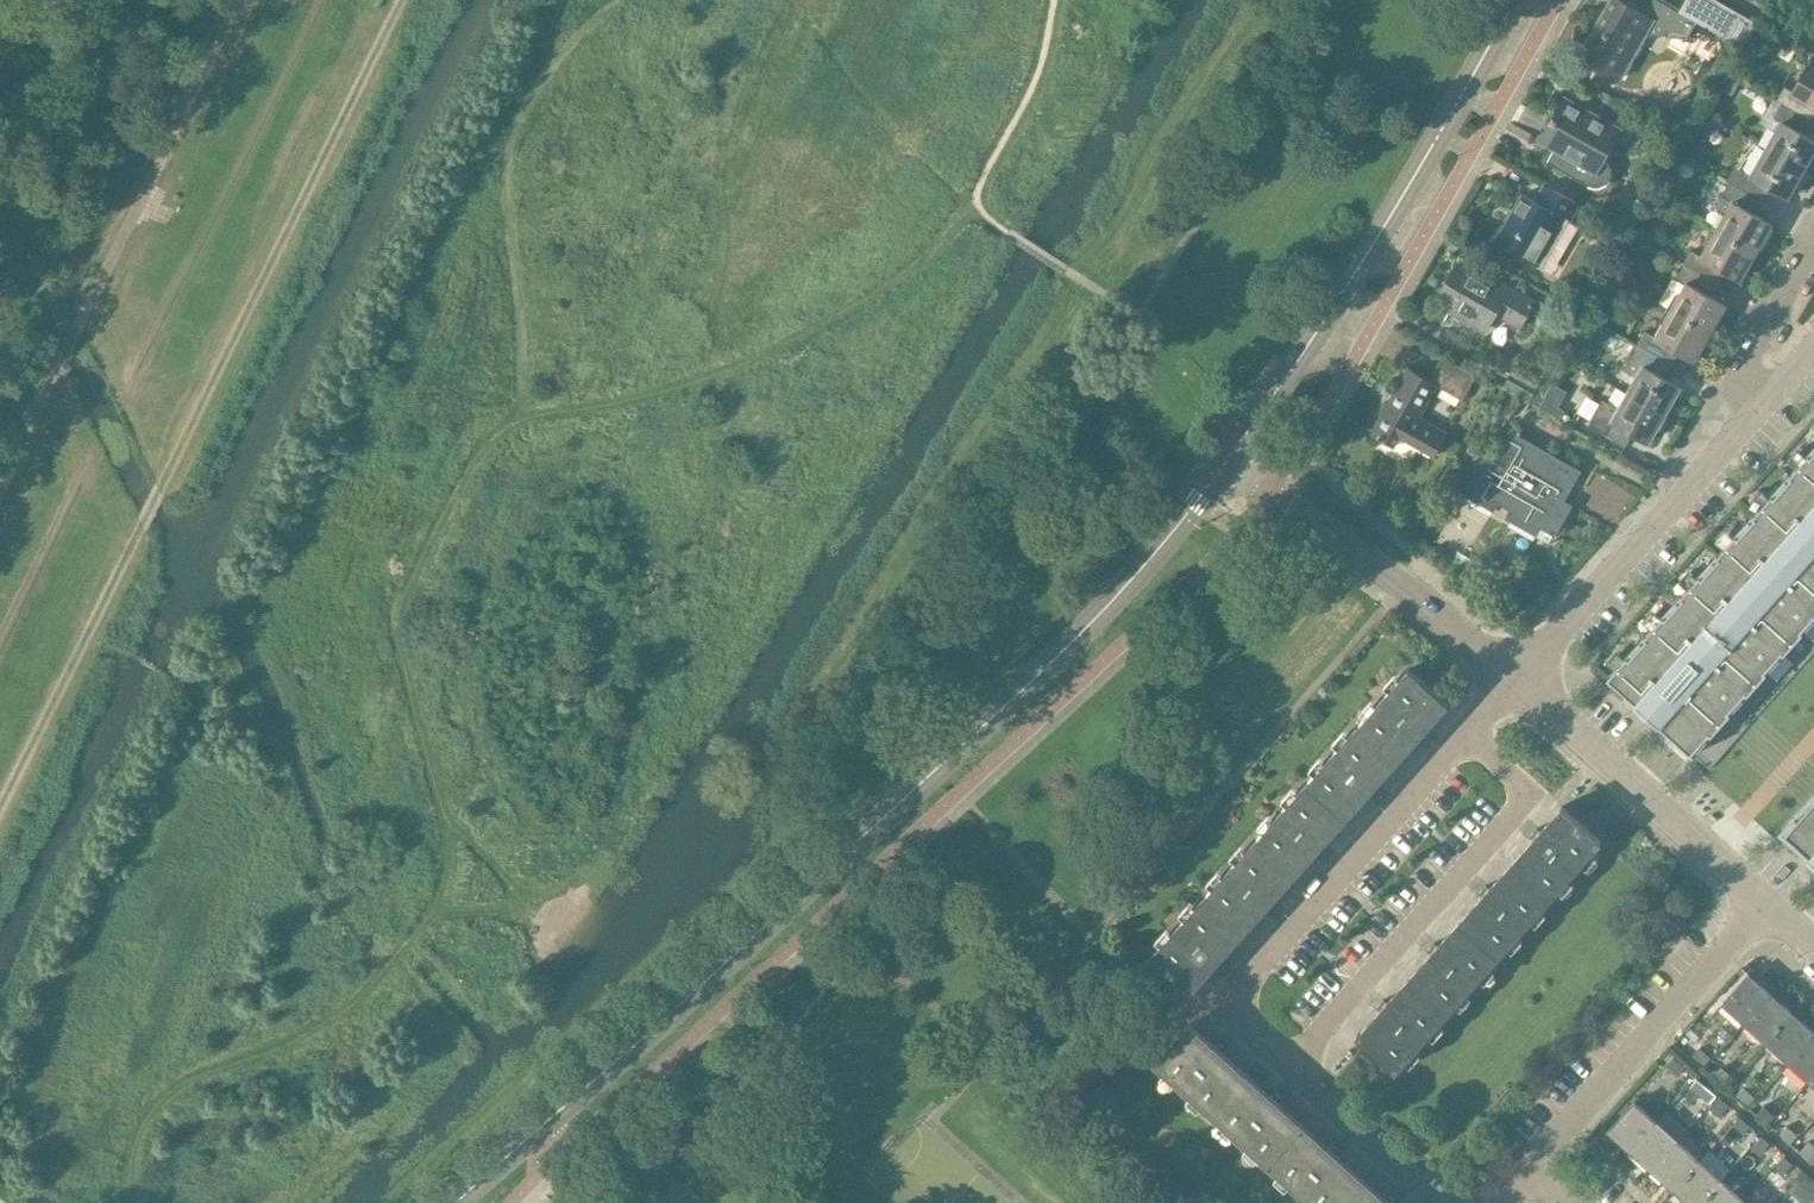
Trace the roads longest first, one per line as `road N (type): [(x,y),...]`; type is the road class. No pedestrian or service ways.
road 1 (tertiary): [(456,1202),(769,928),(1026,686),(1105,608),(1226,461)]
road 2 (track): [(0,812),(402,0)]
road 3 (tertiary): [(1226,461),(1397,206),(1515,0)]
road 4 (residential): [(1289,1065),(1532,795),(1464,734)]
road 5 (residential): [(1289,1065),(1222,1003),(1464,734)]
road 6 (residential): [(1514,678),(1757,409)]
road 7 (unclassified): [(1514,678),(1404,584),(1226,461)]
road 8 (residential): [(1529,1167),(1764,901)]
road 9 (unclassified): [(1764,901),(1514,678)]
road 10 (residential): [(1440,1202),(1289,1065)]
road 11 (residential): [(1757,409),(1744,372),(1813,244)]

